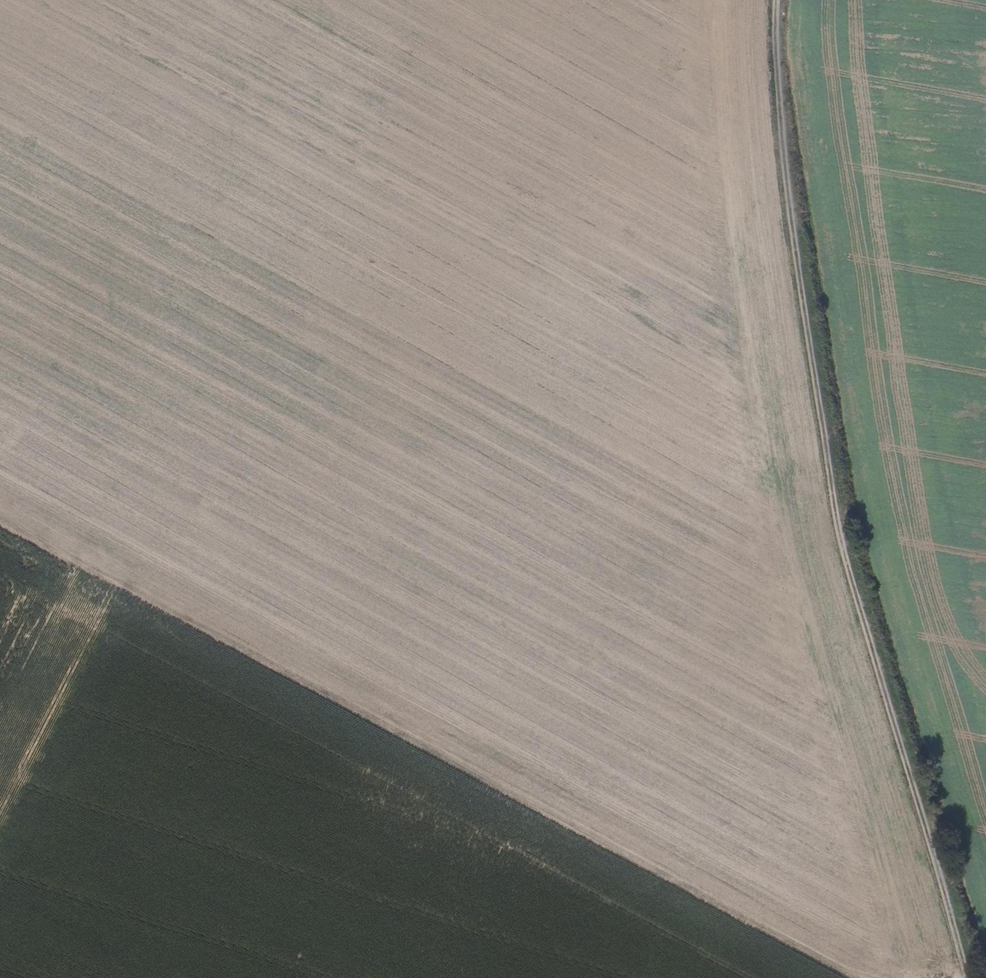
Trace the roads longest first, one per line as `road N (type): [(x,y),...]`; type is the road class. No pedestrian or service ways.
road 1 (track): [(777,0),(804,272),(840,513),(975,977)]

